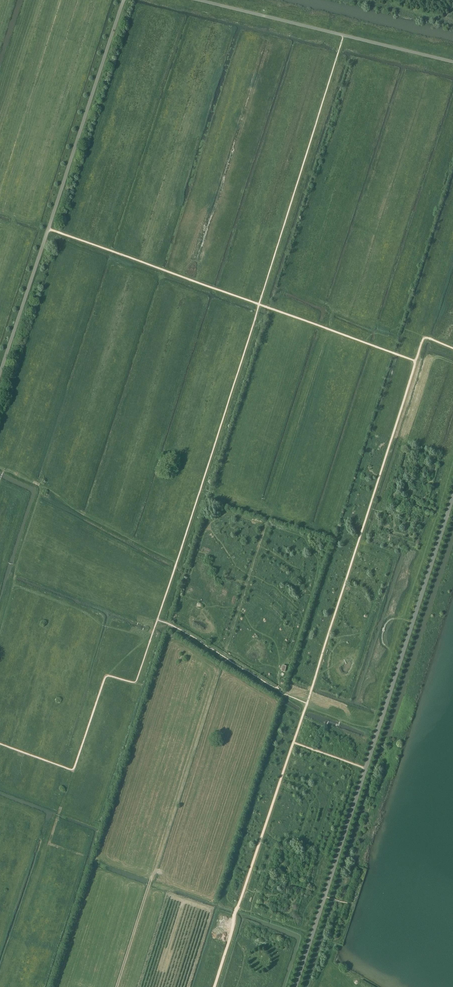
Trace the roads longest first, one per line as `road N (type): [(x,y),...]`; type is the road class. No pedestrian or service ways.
road 1 (track): [(307,704),(423,339)]
road 2 (track): [(215,986),(307,704)]
road 3 (track): [(0,948),(39,836),(50,840),(74,768)]
road 4 (track): [(176,562),(42,488)]

